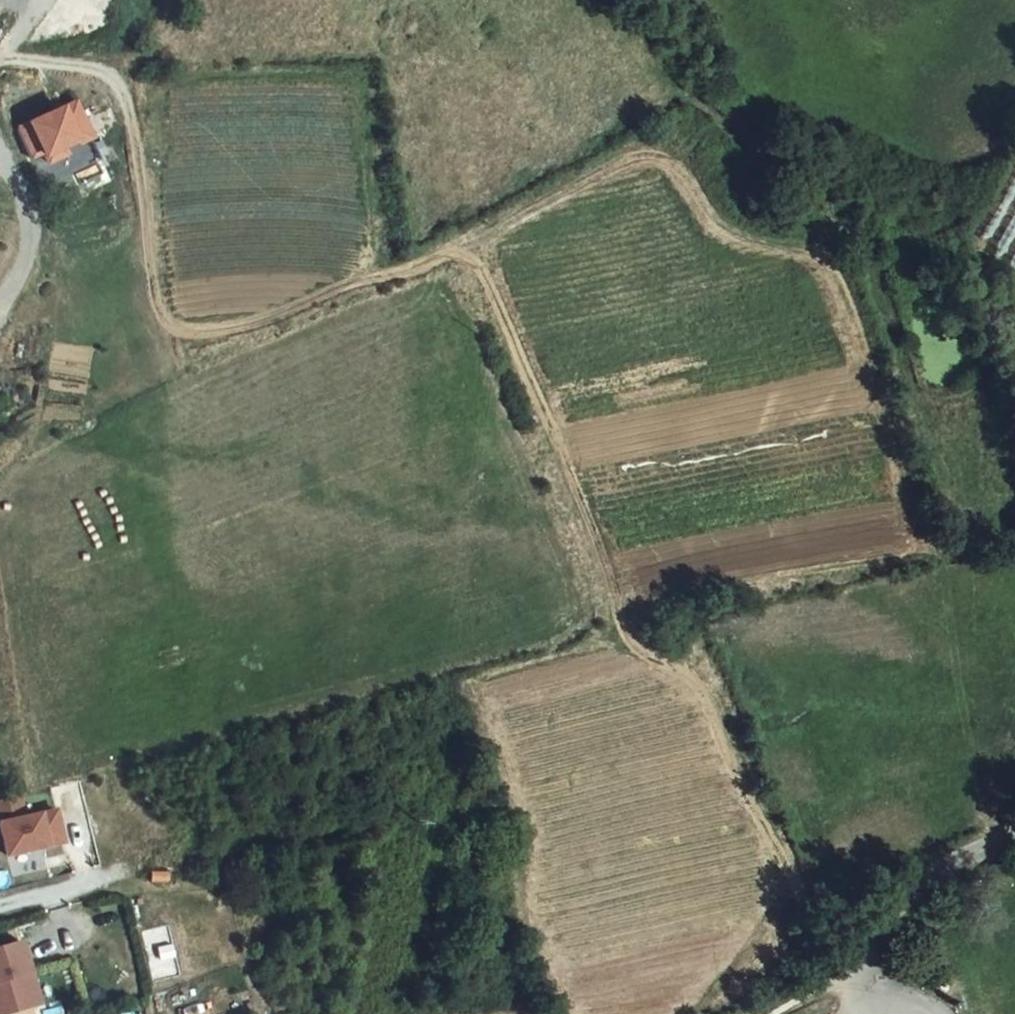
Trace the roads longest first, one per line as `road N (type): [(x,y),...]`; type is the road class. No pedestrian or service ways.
road 1 (unclassified): [(1014,834),(898,890),(869,970),(868,1013)]

